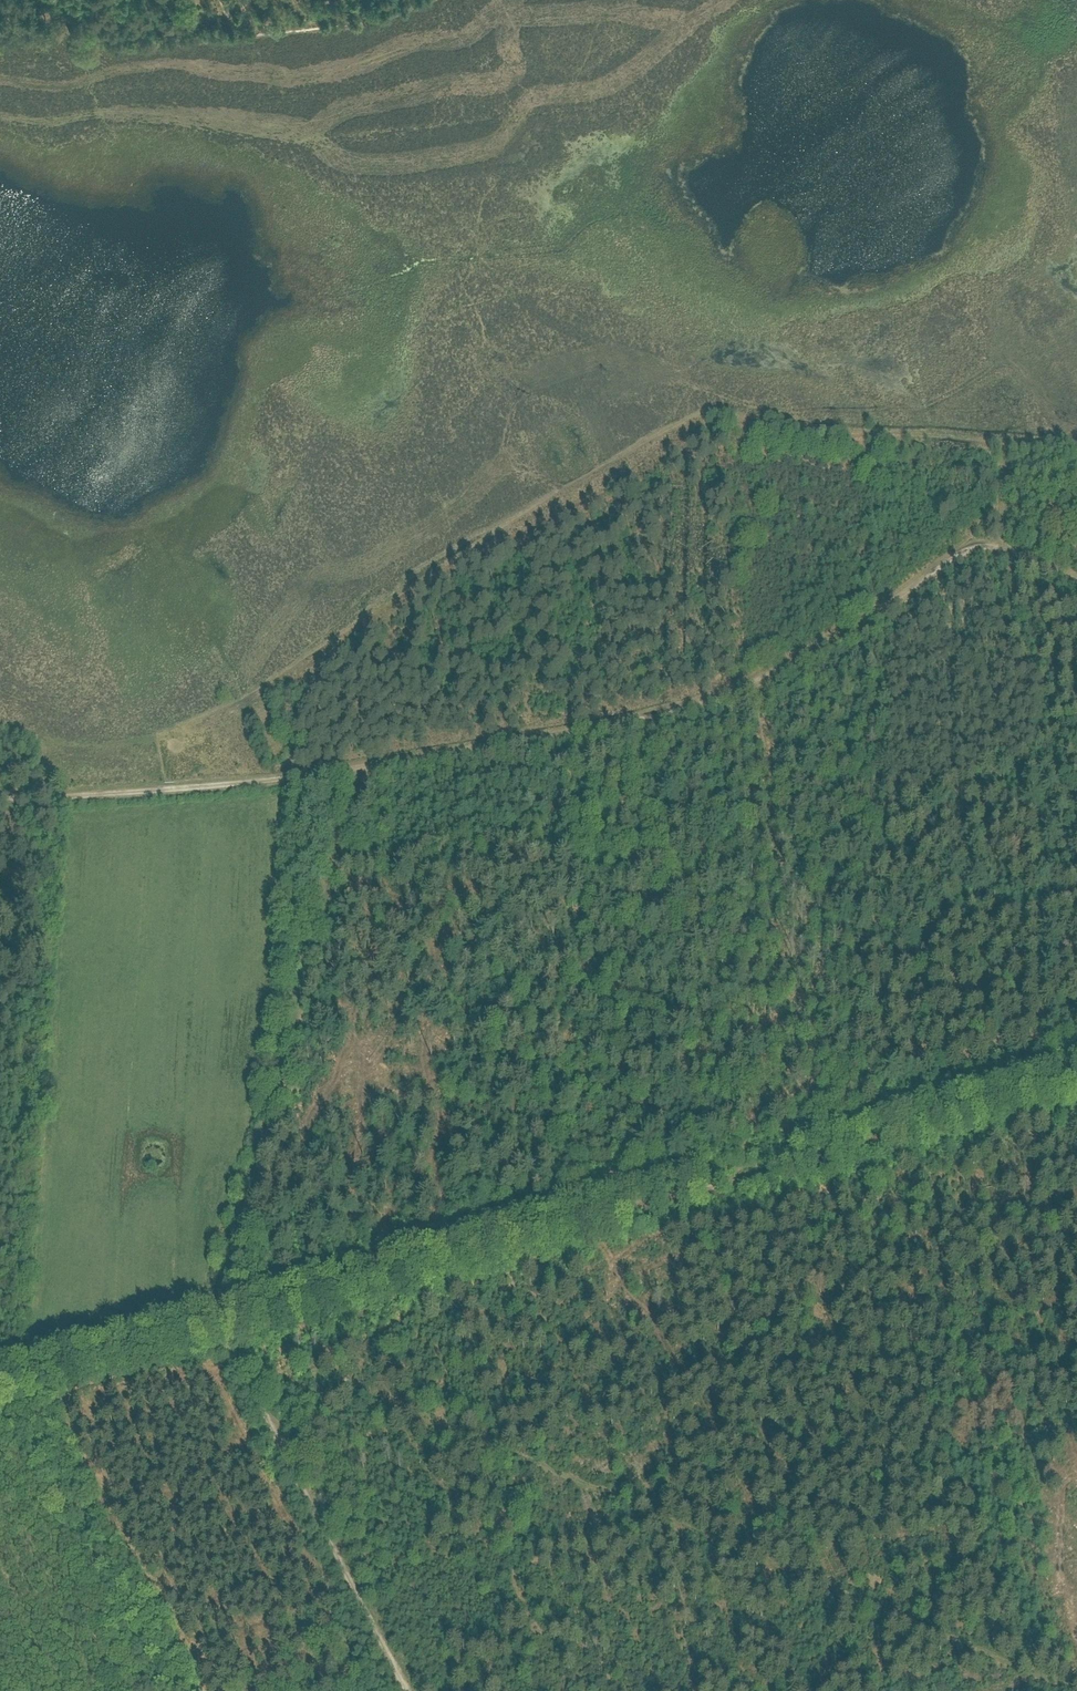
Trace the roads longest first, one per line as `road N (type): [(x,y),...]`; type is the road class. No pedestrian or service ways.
road 1 (track): [(0,799),(370,770),(694,706),(773,676),(871,621),(965,548),(997,548)]
road 2 (track): [(222,1323),(1076,1085)]
road 3 (track): [(370,770),(222,1323)]
road 4 (track): [(0,1385),(222,1323)]

